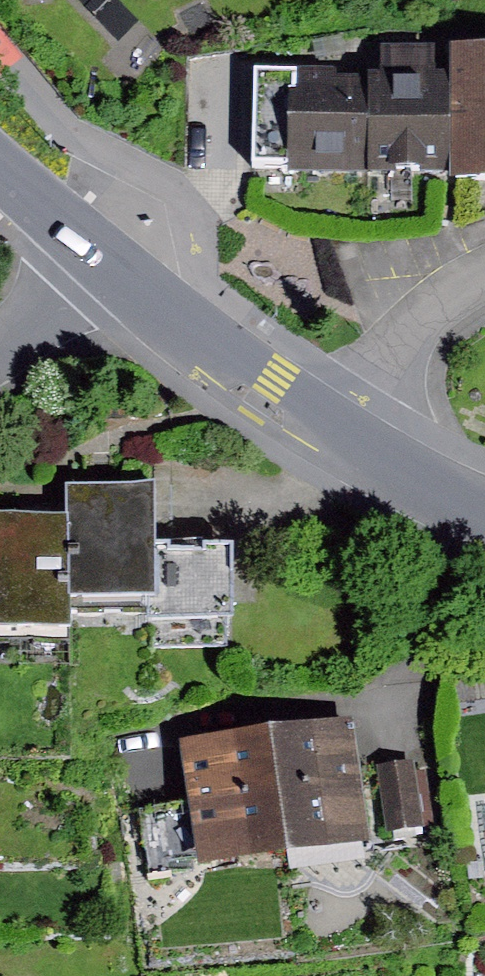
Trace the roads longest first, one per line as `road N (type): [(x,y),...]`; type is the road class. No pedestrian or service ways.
road 1 (tertiary): [(107,262),(264,388),(347,440)]
road 2 (residential): [(347,440),(427,309),(484,272)]
road 3 (tertiary): [(347,440),(484,515)]
road 4 (tertiary): [(0,171),(107,262)]
road 5 (residential): [(107,262),(0,342)]

